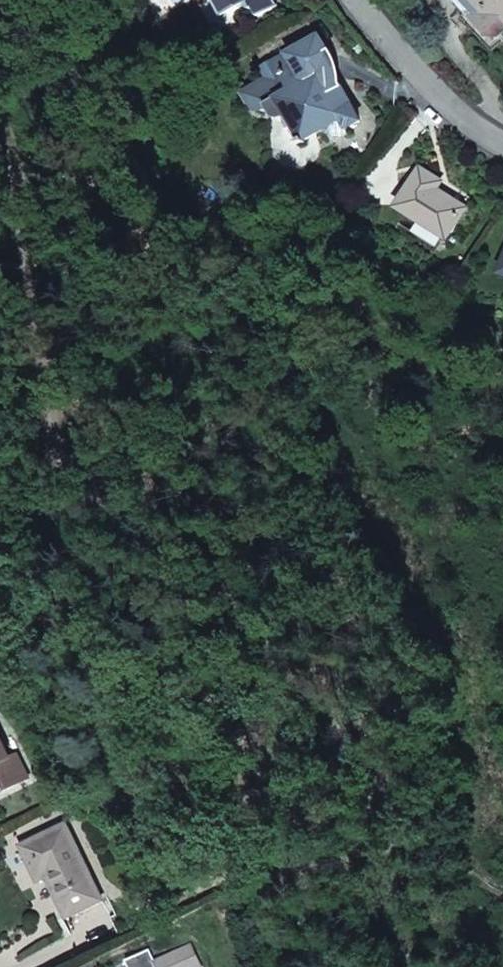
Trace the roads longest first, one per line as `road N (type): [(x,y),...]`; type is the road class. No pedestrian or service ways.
road 1 (residential): [(357,0),(457,112),(502,142)]

